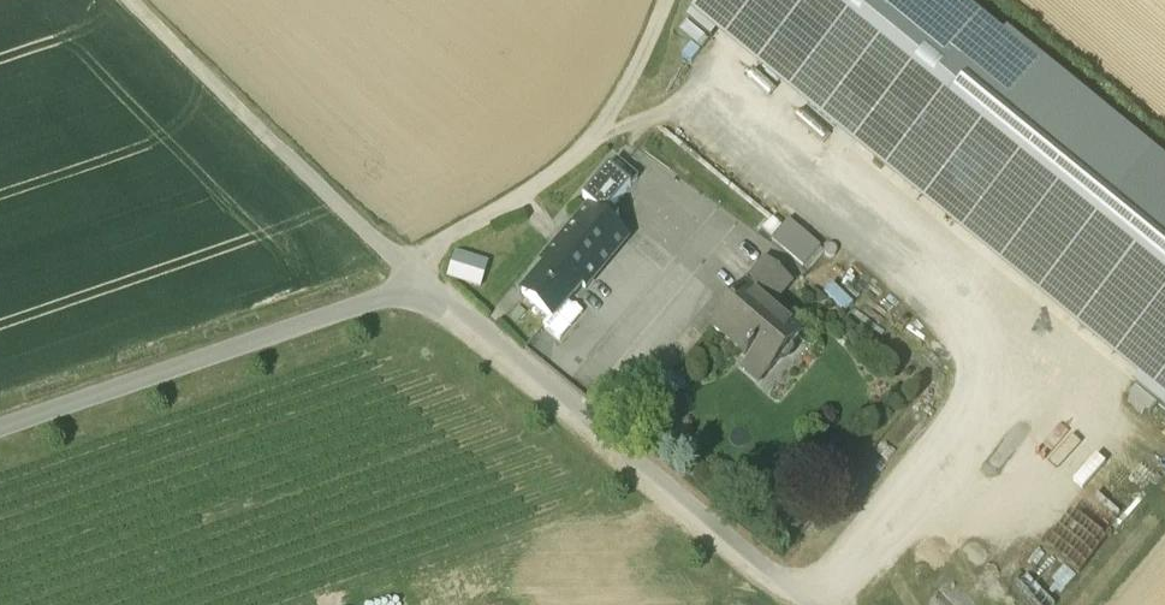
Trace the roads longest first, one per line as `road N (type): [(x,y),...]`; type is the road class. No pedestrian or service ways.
road 1 (track): [(119,0),(414,281),(811,604)]
road 2 (track): [(600,133),(687,105),(713,107),(966,316),(983,359),(971,418),(815,604)]
road 3 (track): [(414,281),(449,237),(597,140),(667,0)]
road 4 (track): [(600,133),(708,220),(710,237),(593,374)]
road 5 (track): [(519,198),(553,236),(481,332)]

